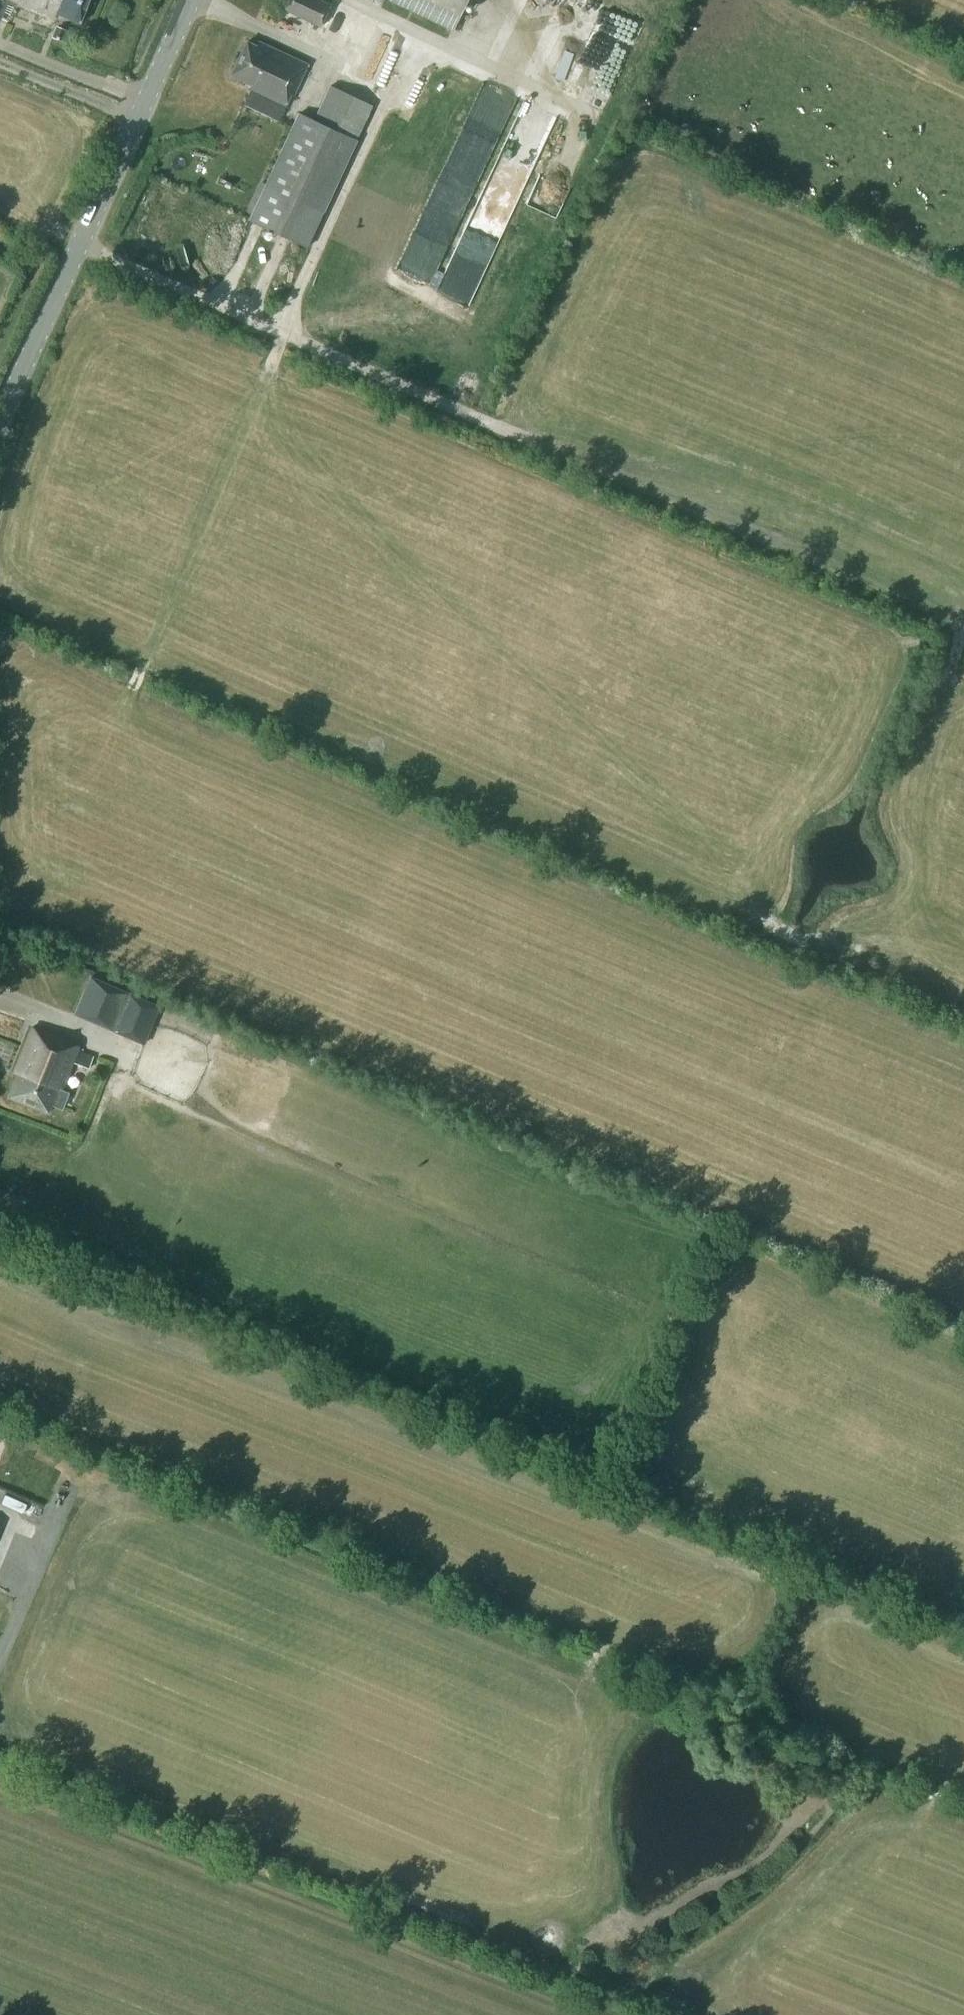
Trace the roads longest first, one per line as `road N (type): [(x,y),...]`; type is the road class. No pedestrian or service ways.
road 1 (tertiary): [(0,423),(190,0)]

